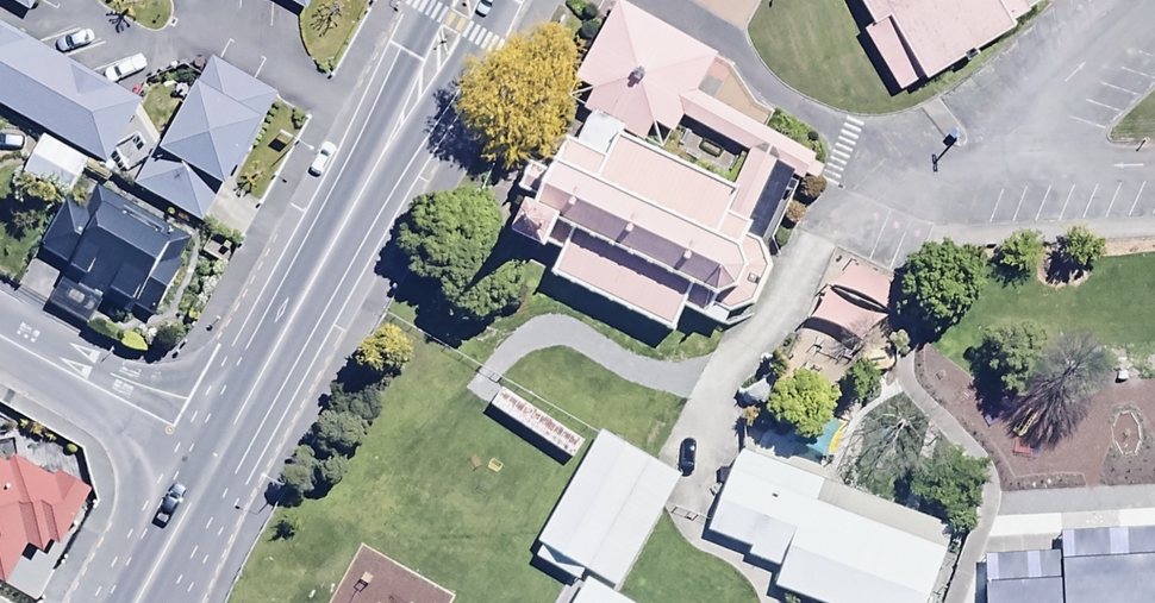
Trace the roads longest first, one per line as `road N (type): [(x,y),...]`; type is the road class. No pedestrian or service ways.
road 1 (secondary): [(461,0),(210,440)]
road 2 (unclassified): [(210,440),(0,335)]
road 3 (secondary): [(210,440),(124,602)]

